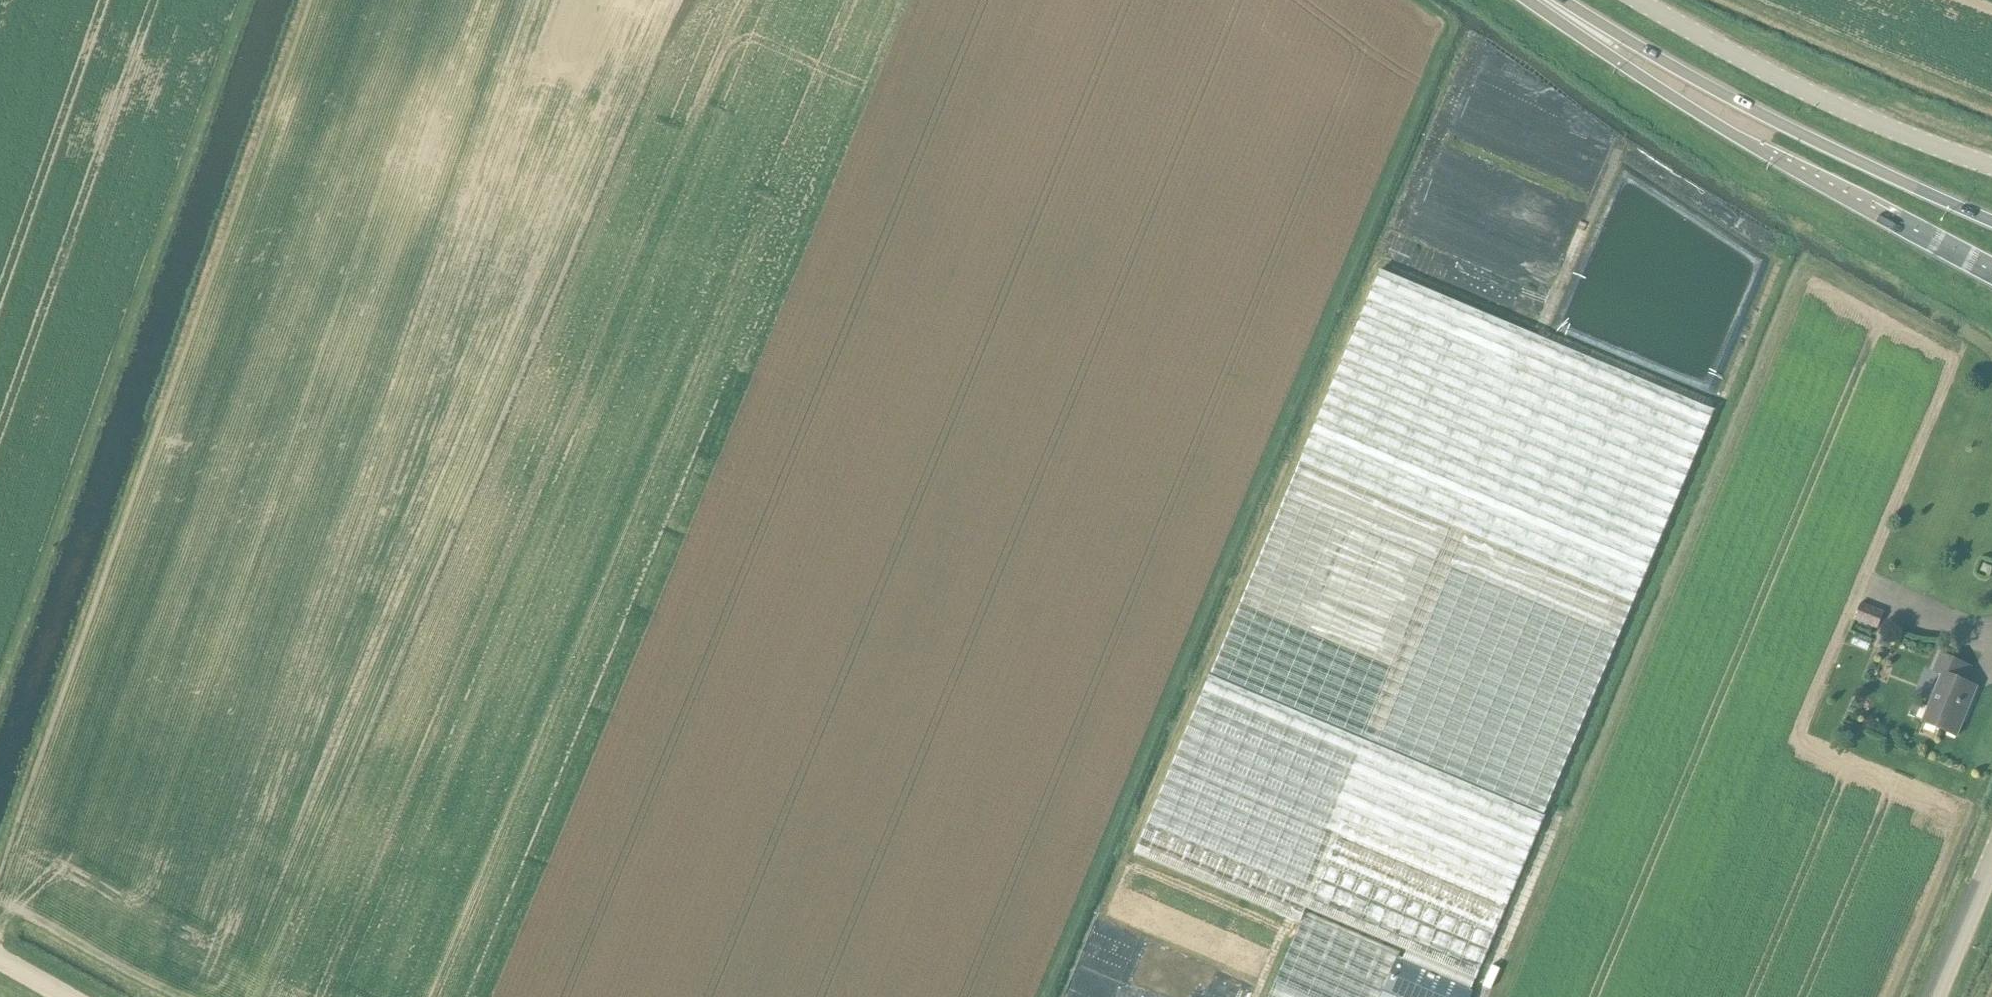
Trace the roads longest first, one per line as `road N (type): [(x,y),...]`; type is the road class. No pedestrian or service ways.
road 1 (primary): [(1573,19),(1608,55),(1694,111),(1991,279)]
road 2 (primary): [(1991,222),(1573,19)]
road 3 (unclassified): [(1991,167),(1863,119),(1637,0)]
road 4 (tertiary): [(1936,996),(1991,862)]

